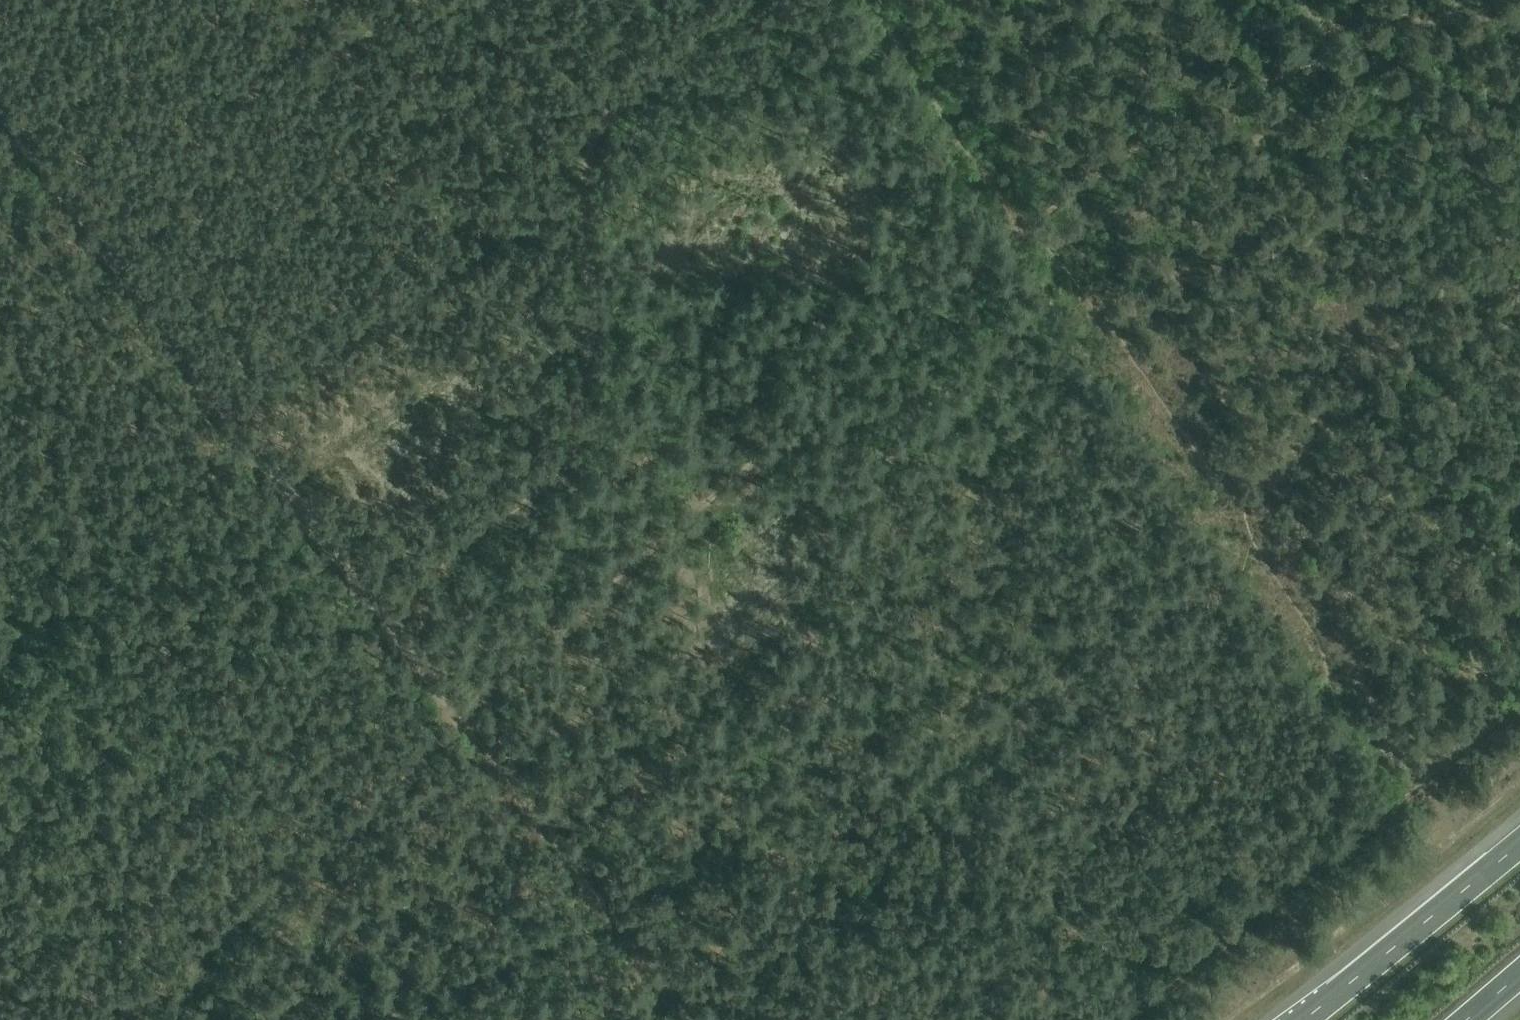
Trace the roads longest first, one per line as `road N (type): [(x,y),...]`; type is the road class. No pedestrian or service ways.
road 1 (track): [(690,1019),(0,109)]
road 2 (track): [(1519,707),(1126,1019)]
road 3 (track): [(128,1019),(458,719)]
road 4 (motorway): [(1519,844),(1304,1019)]

